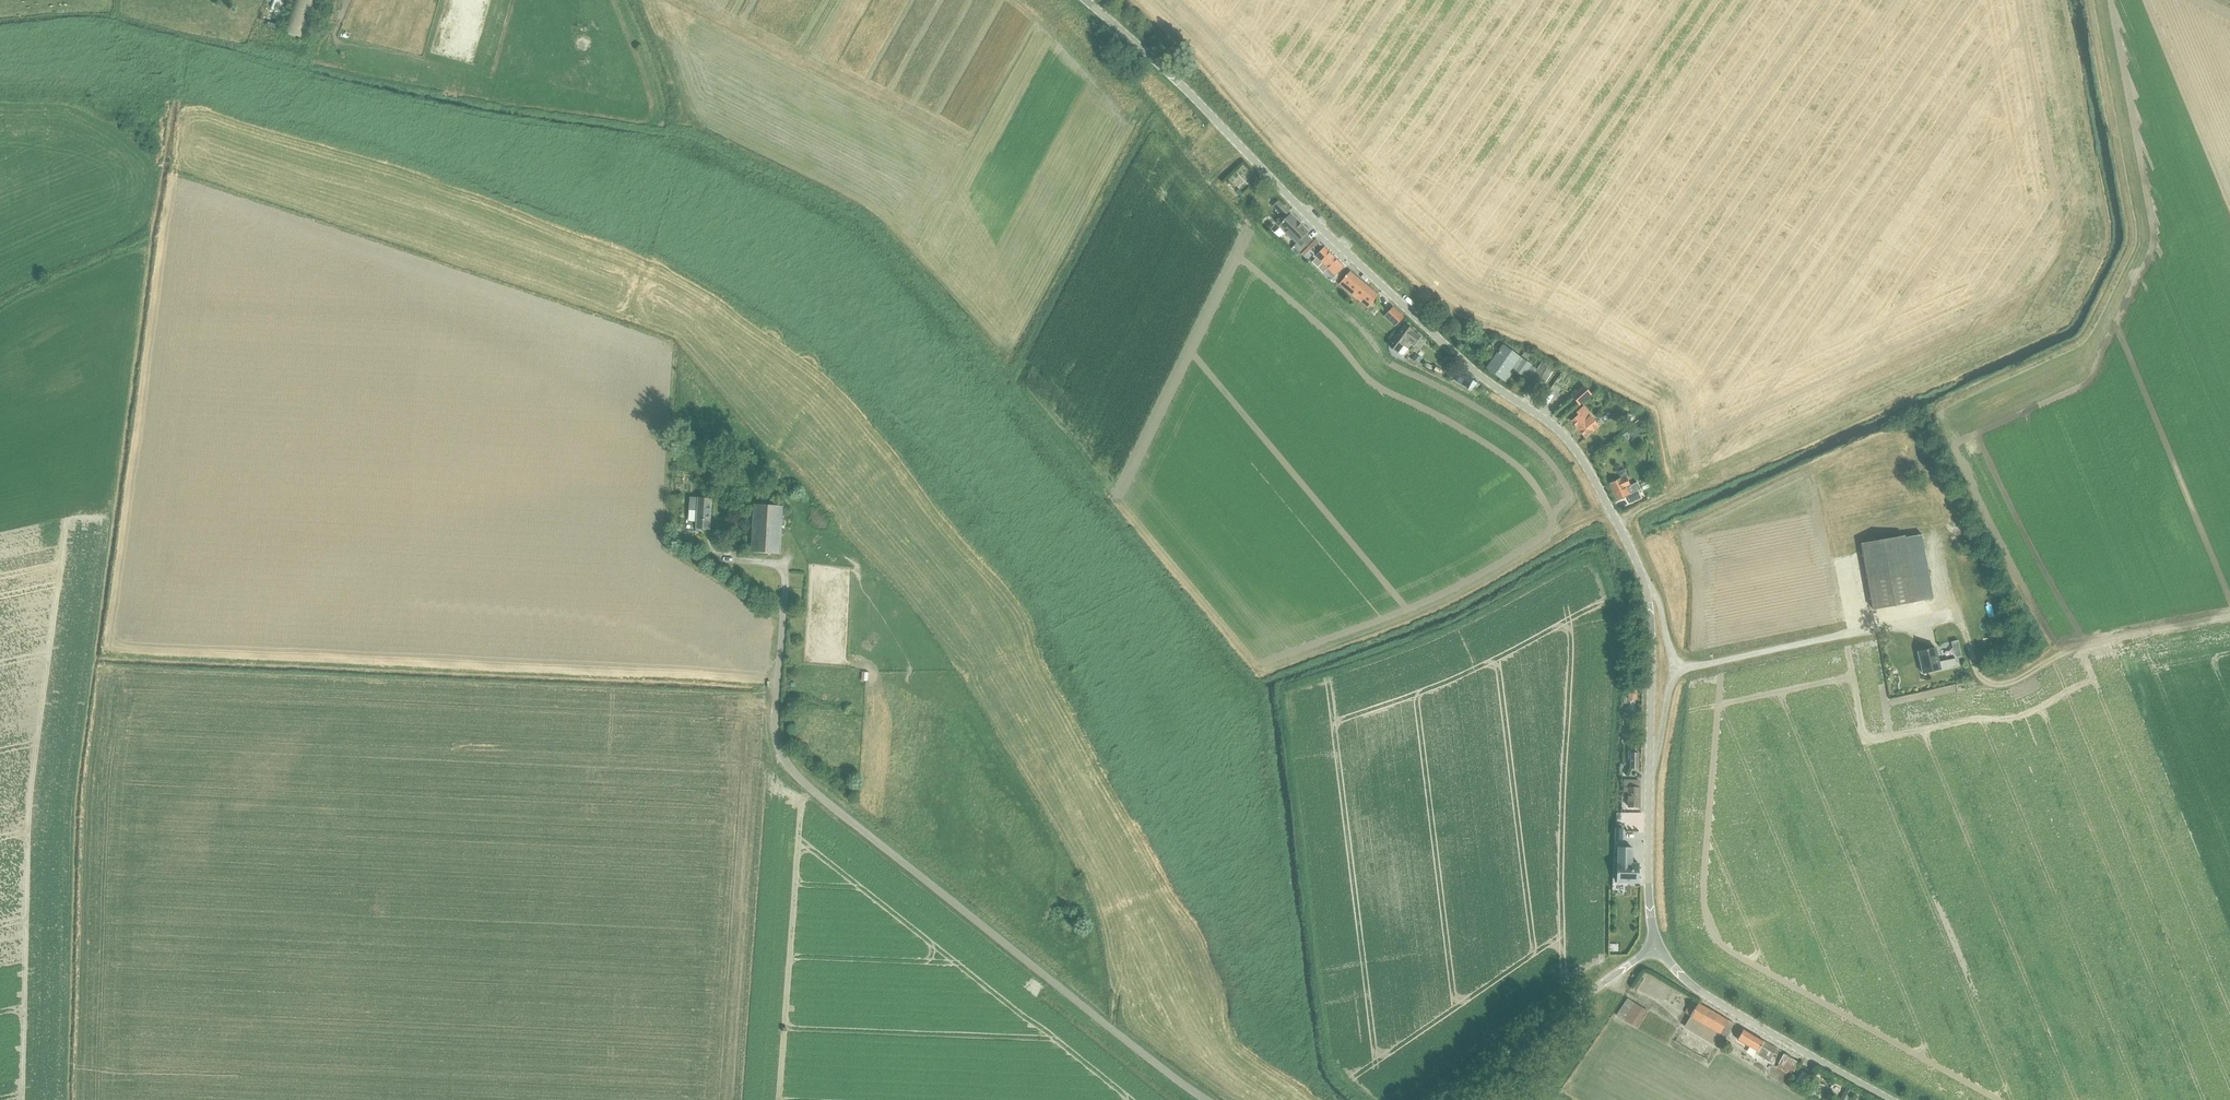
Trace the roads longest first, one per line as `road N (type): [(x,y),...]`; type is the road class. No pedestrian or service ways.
road 1 (unclassified): [(1647,582),(1566,438),(1491,383),(1356,262),(1086,0)]
road 2 (track): [(1196,1099),(795,773),(776,736),(786,564)]
road 3 (unclassified): [(1658,944),(1695,987),(1892,1099)]
road 4 (unclassified): [(1433,1099),(1658,944)]
road 5 (unclassified): [(1650,775),(1647,582)]
road 6 (unclassified): [(1676,669),(1849,635)]
road 7 (unclassified): [(1658,944),(1648,893),(1650,775)]

